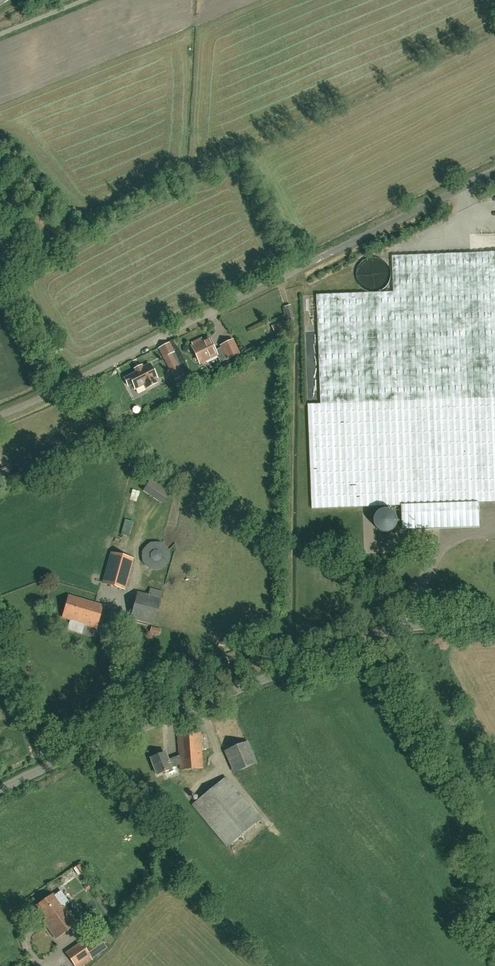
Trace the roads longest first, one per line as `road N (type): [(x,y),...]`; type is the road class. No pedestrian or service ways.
road 1 (unclassified): [(0,412),(494,170)]
road 2 (unclassified): [(0,790),(381,633),(413,623),(494,621)]

